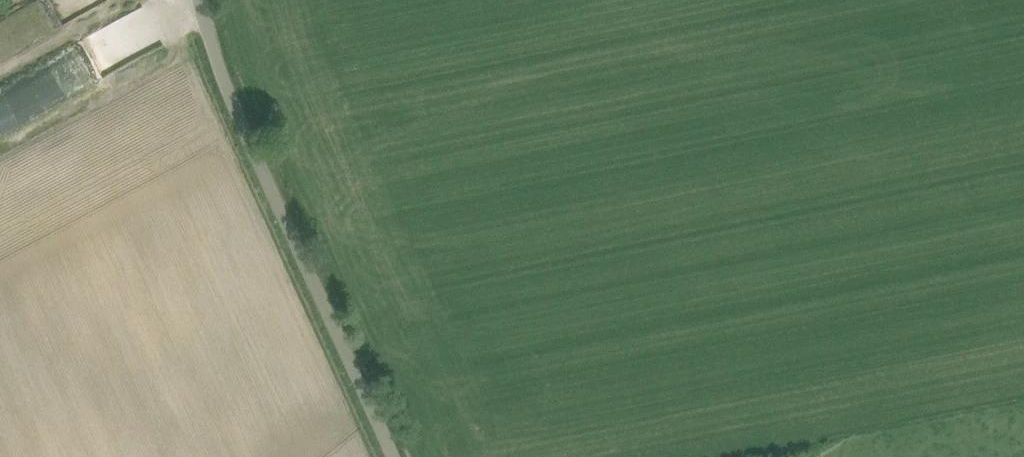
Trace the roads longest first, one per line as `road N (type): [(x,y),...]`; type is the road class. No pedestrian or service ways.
road 1 (unclassified): [(393,456),(236,101),(205,0)]

